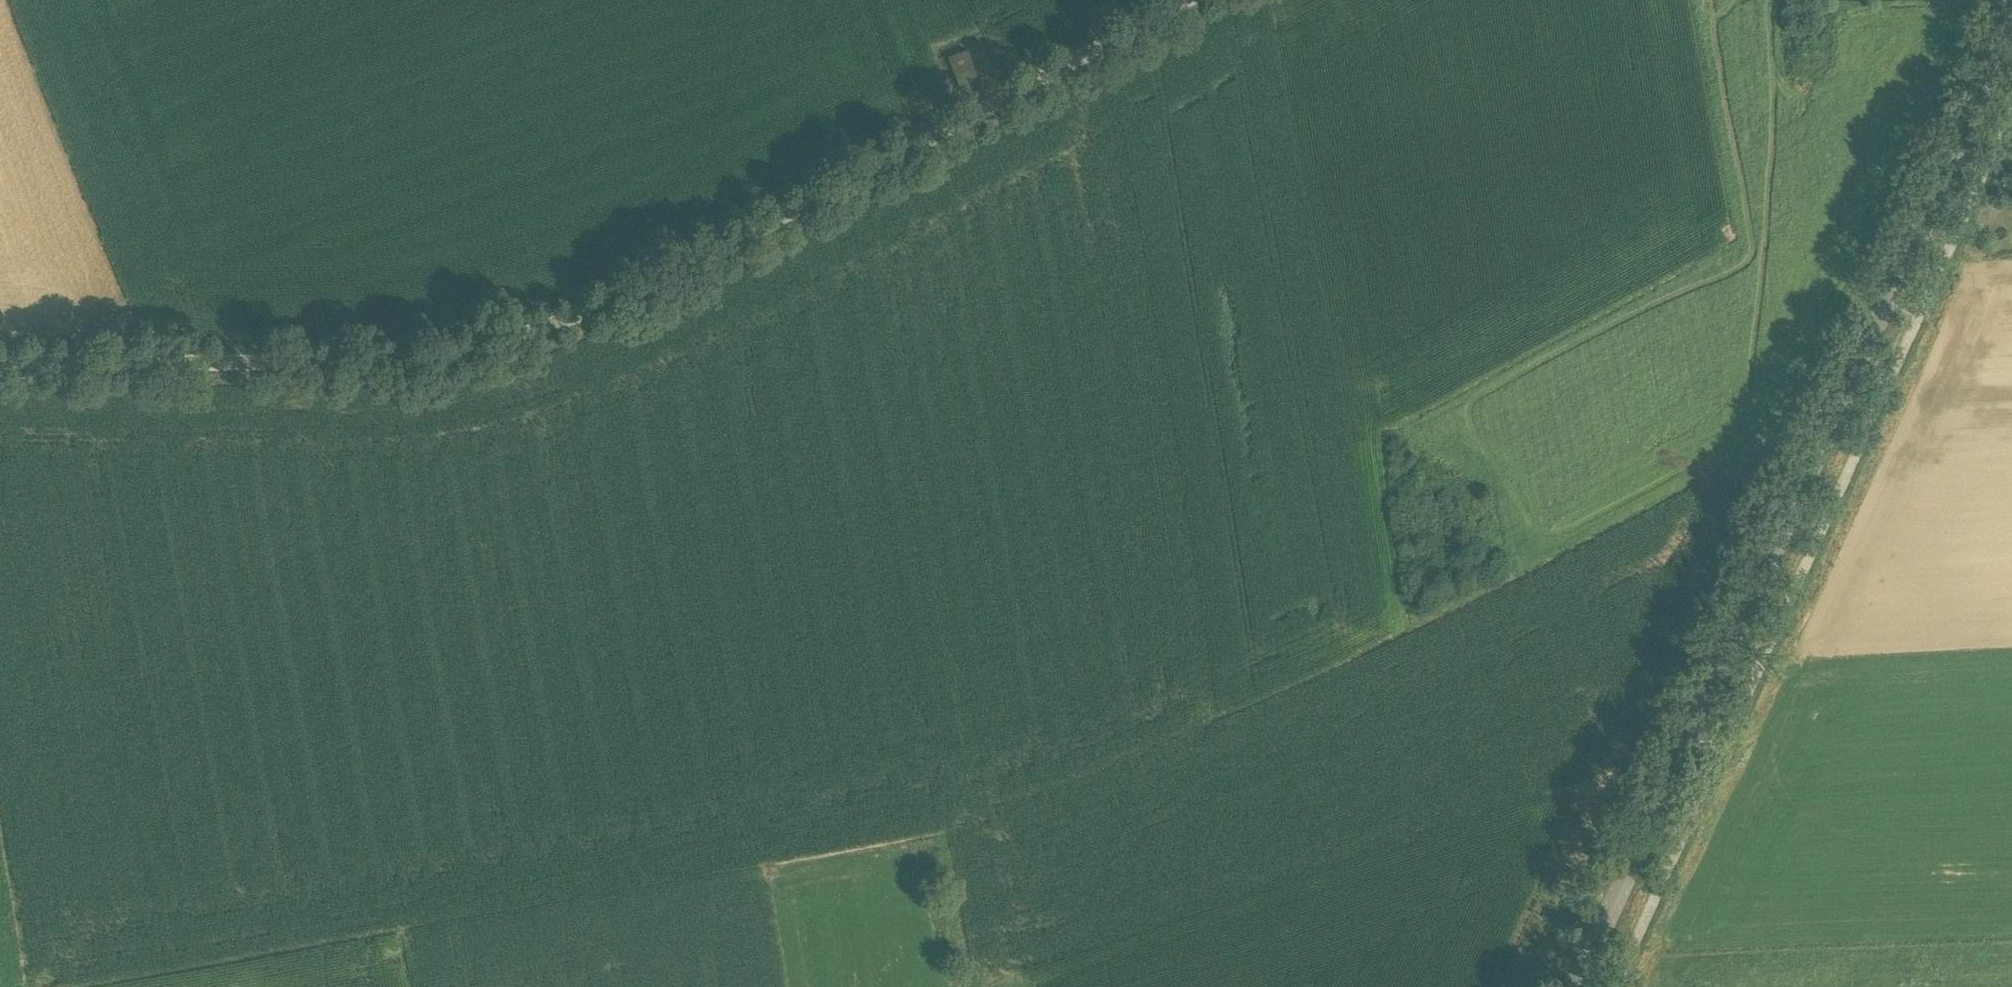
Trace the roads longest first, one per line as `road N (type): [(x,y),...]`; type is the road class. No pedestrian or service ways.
road 1 (unclassified): [(0,355),(399,360),(498,346),(554,326),(1175,0)]
road 2 (tertiary): [(1576,986),(2011,4)]

